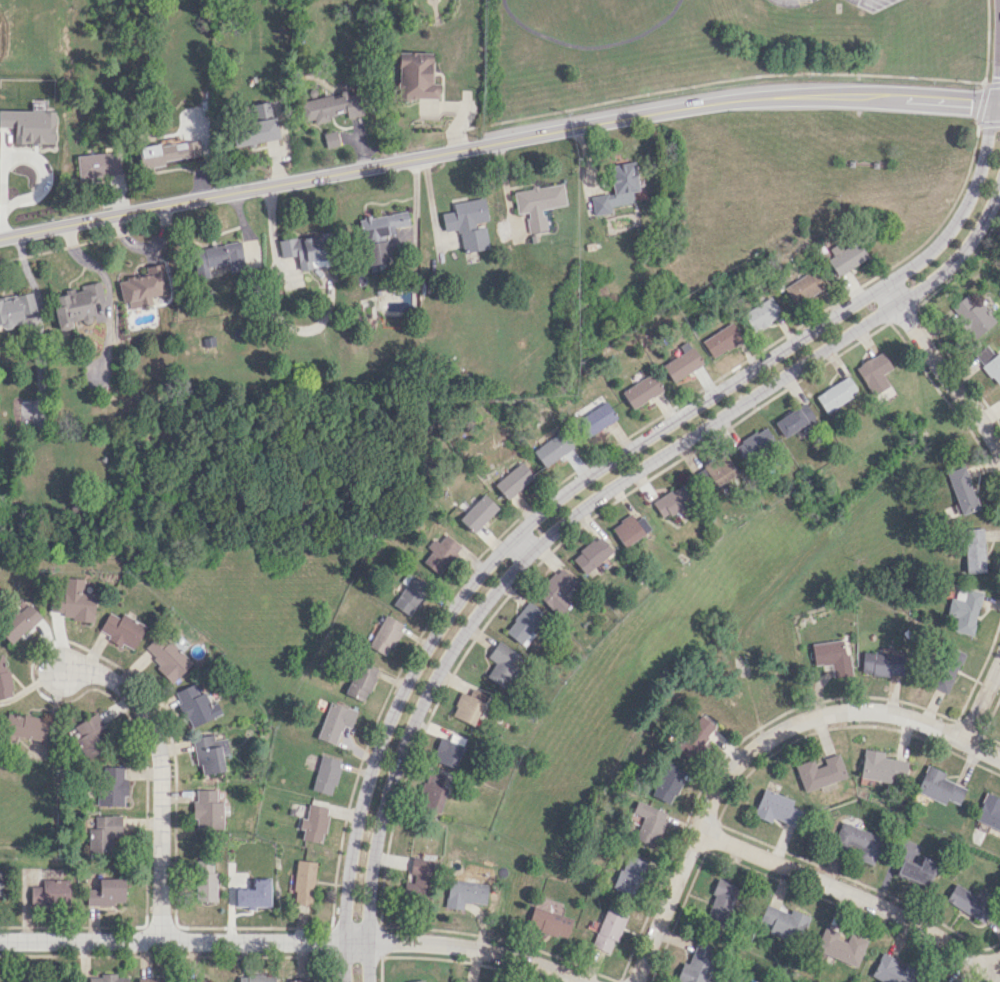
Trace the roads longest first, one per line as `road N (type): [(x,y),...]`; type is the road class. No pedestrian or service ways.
road 1 (tertiary): [(999,110),(987,130),(971,196),(932,249),(591,473),(517,532),(452,607),(399,698),(360,809),(346,902),(346,981)]
road 2 (tertiary): [(369,981),(382,813),(415,715),(469,623),(525,556),(590,501),(925,286),(972,241),(995,197)]
road 3 (tertiary): [(0,238),(712,102),(811,93),(904,98)]
road 4 (residential): [(0,940),(435,943),(501,953),(581,981)]
road 5 (residential): [(999,758),(888,712),(833,713),(777,732),(740,761),(712,800),(635,981)]
road 6 (residential): [(161,941),(161,765),(152,728),(111,679),(53,670)]
road 7 (residential): [(699,832),(888,910),(995,967)]
road 8 (residential): [(885,285),(999,456)]

